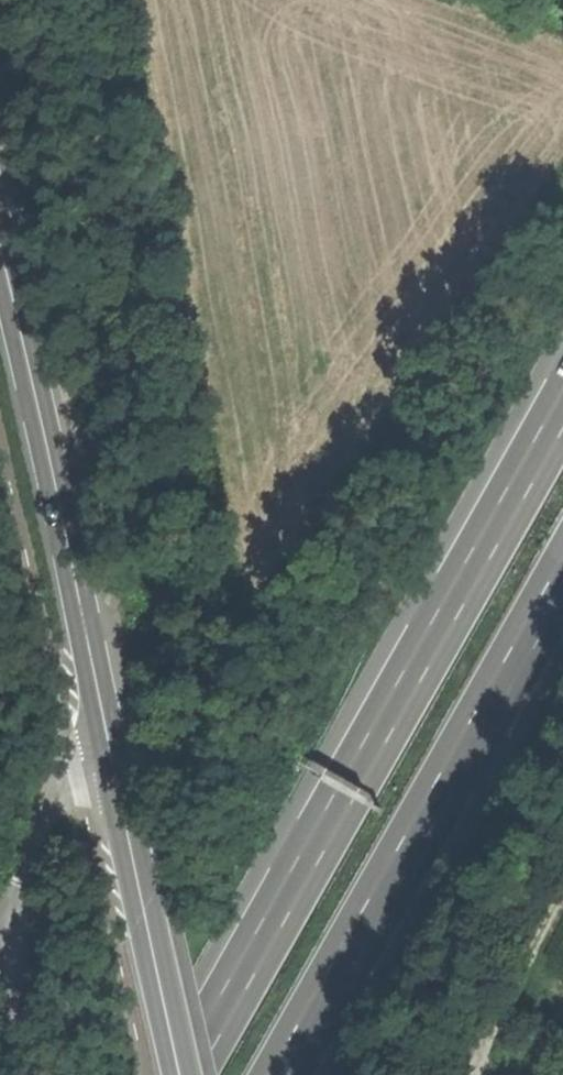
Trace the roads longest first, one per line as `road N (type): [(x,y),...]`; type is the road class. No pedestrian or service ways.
road 1 (secondary): [(184,1074),(0,235)]
road 2 (trunk): [(562,412),(192,1074)]
road 3 (track): [(125,809),(167,792),(208,748),(551,224)]
road 4 (trunk): [(284,1074),(562,584)]
road 5 (track): [(562,882),(469,1074)]

